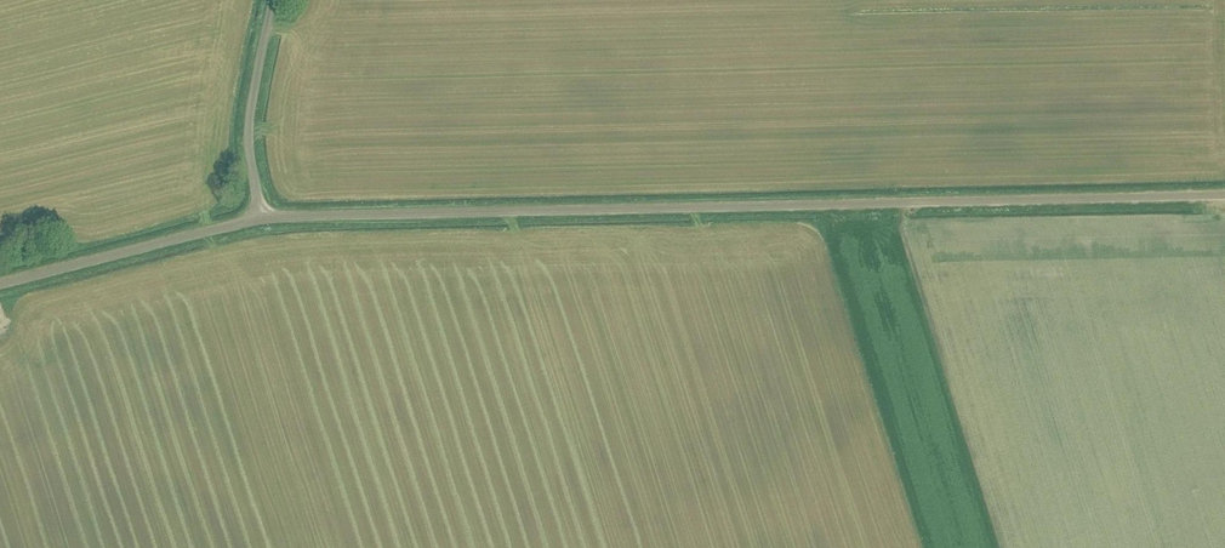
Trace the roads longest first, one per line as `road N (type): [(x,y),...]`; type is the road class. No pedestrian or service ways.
road 1 (unclassified): [(261,220),(1224,195)]
road 2 (unclassified): [(0,284),(261,220)]
road 3 (unclassified): [(261,220),(248,144),(272,0)]

